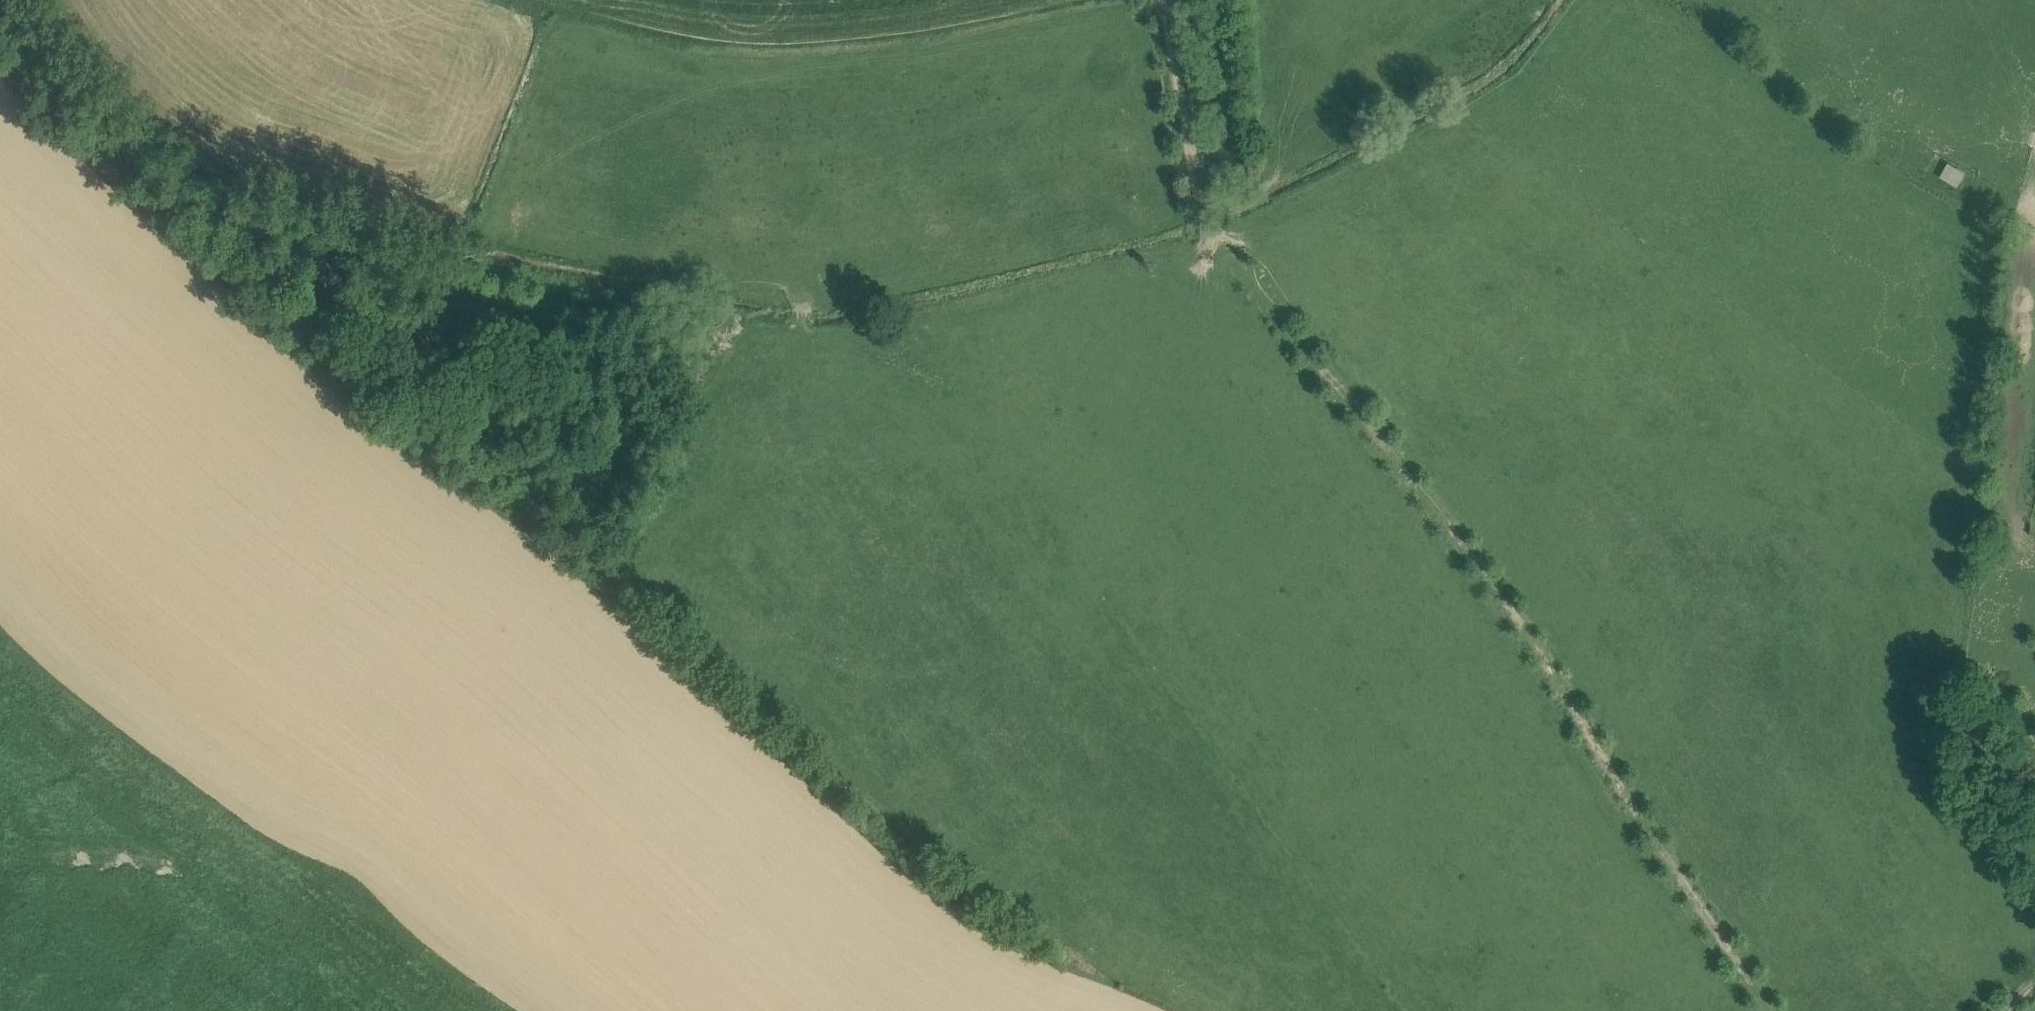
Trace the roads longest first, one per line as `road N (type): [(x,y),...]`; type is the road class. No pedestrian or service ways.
road 1 (track): [(1135,1010),(990,940),(885,865),(527,534),(419,464),(68,151),(0,69)]
road 2 (track): [(1170,0),(1203,202),(1219,237),(1540,630),(1781,1010)]
road 3 (track): [(41,623),(554,1010)]

